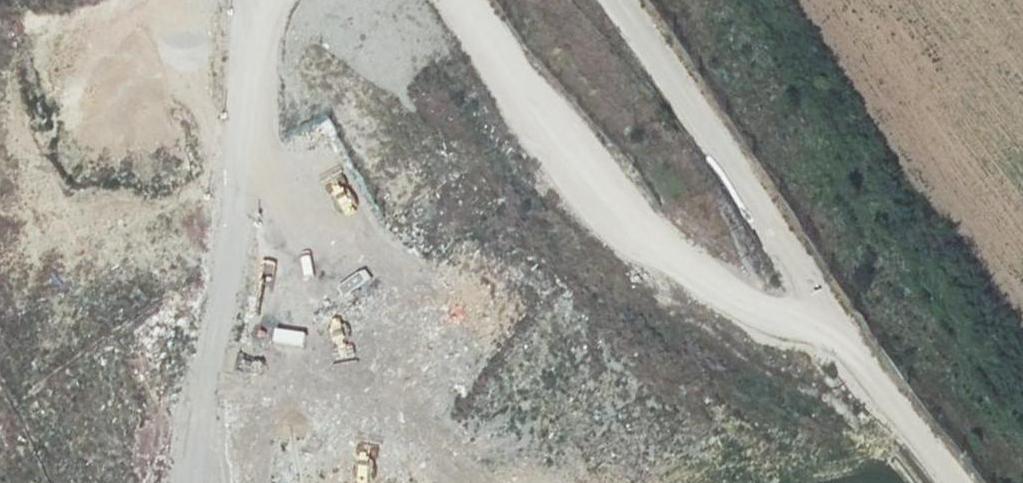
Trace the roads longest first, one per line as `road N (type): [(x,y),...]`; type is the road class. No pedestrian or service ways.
road 1 (track): [(444,482),(503,370),(624,241),(824,315)]
road 2 (track): [(147,482),(165,454),(315,327),(433,246),(497,294),(534,337)]
road 3 (track): [(624,241),(544,92),(478,0)]
road 4 (track): [(824,315),(947,482)]

